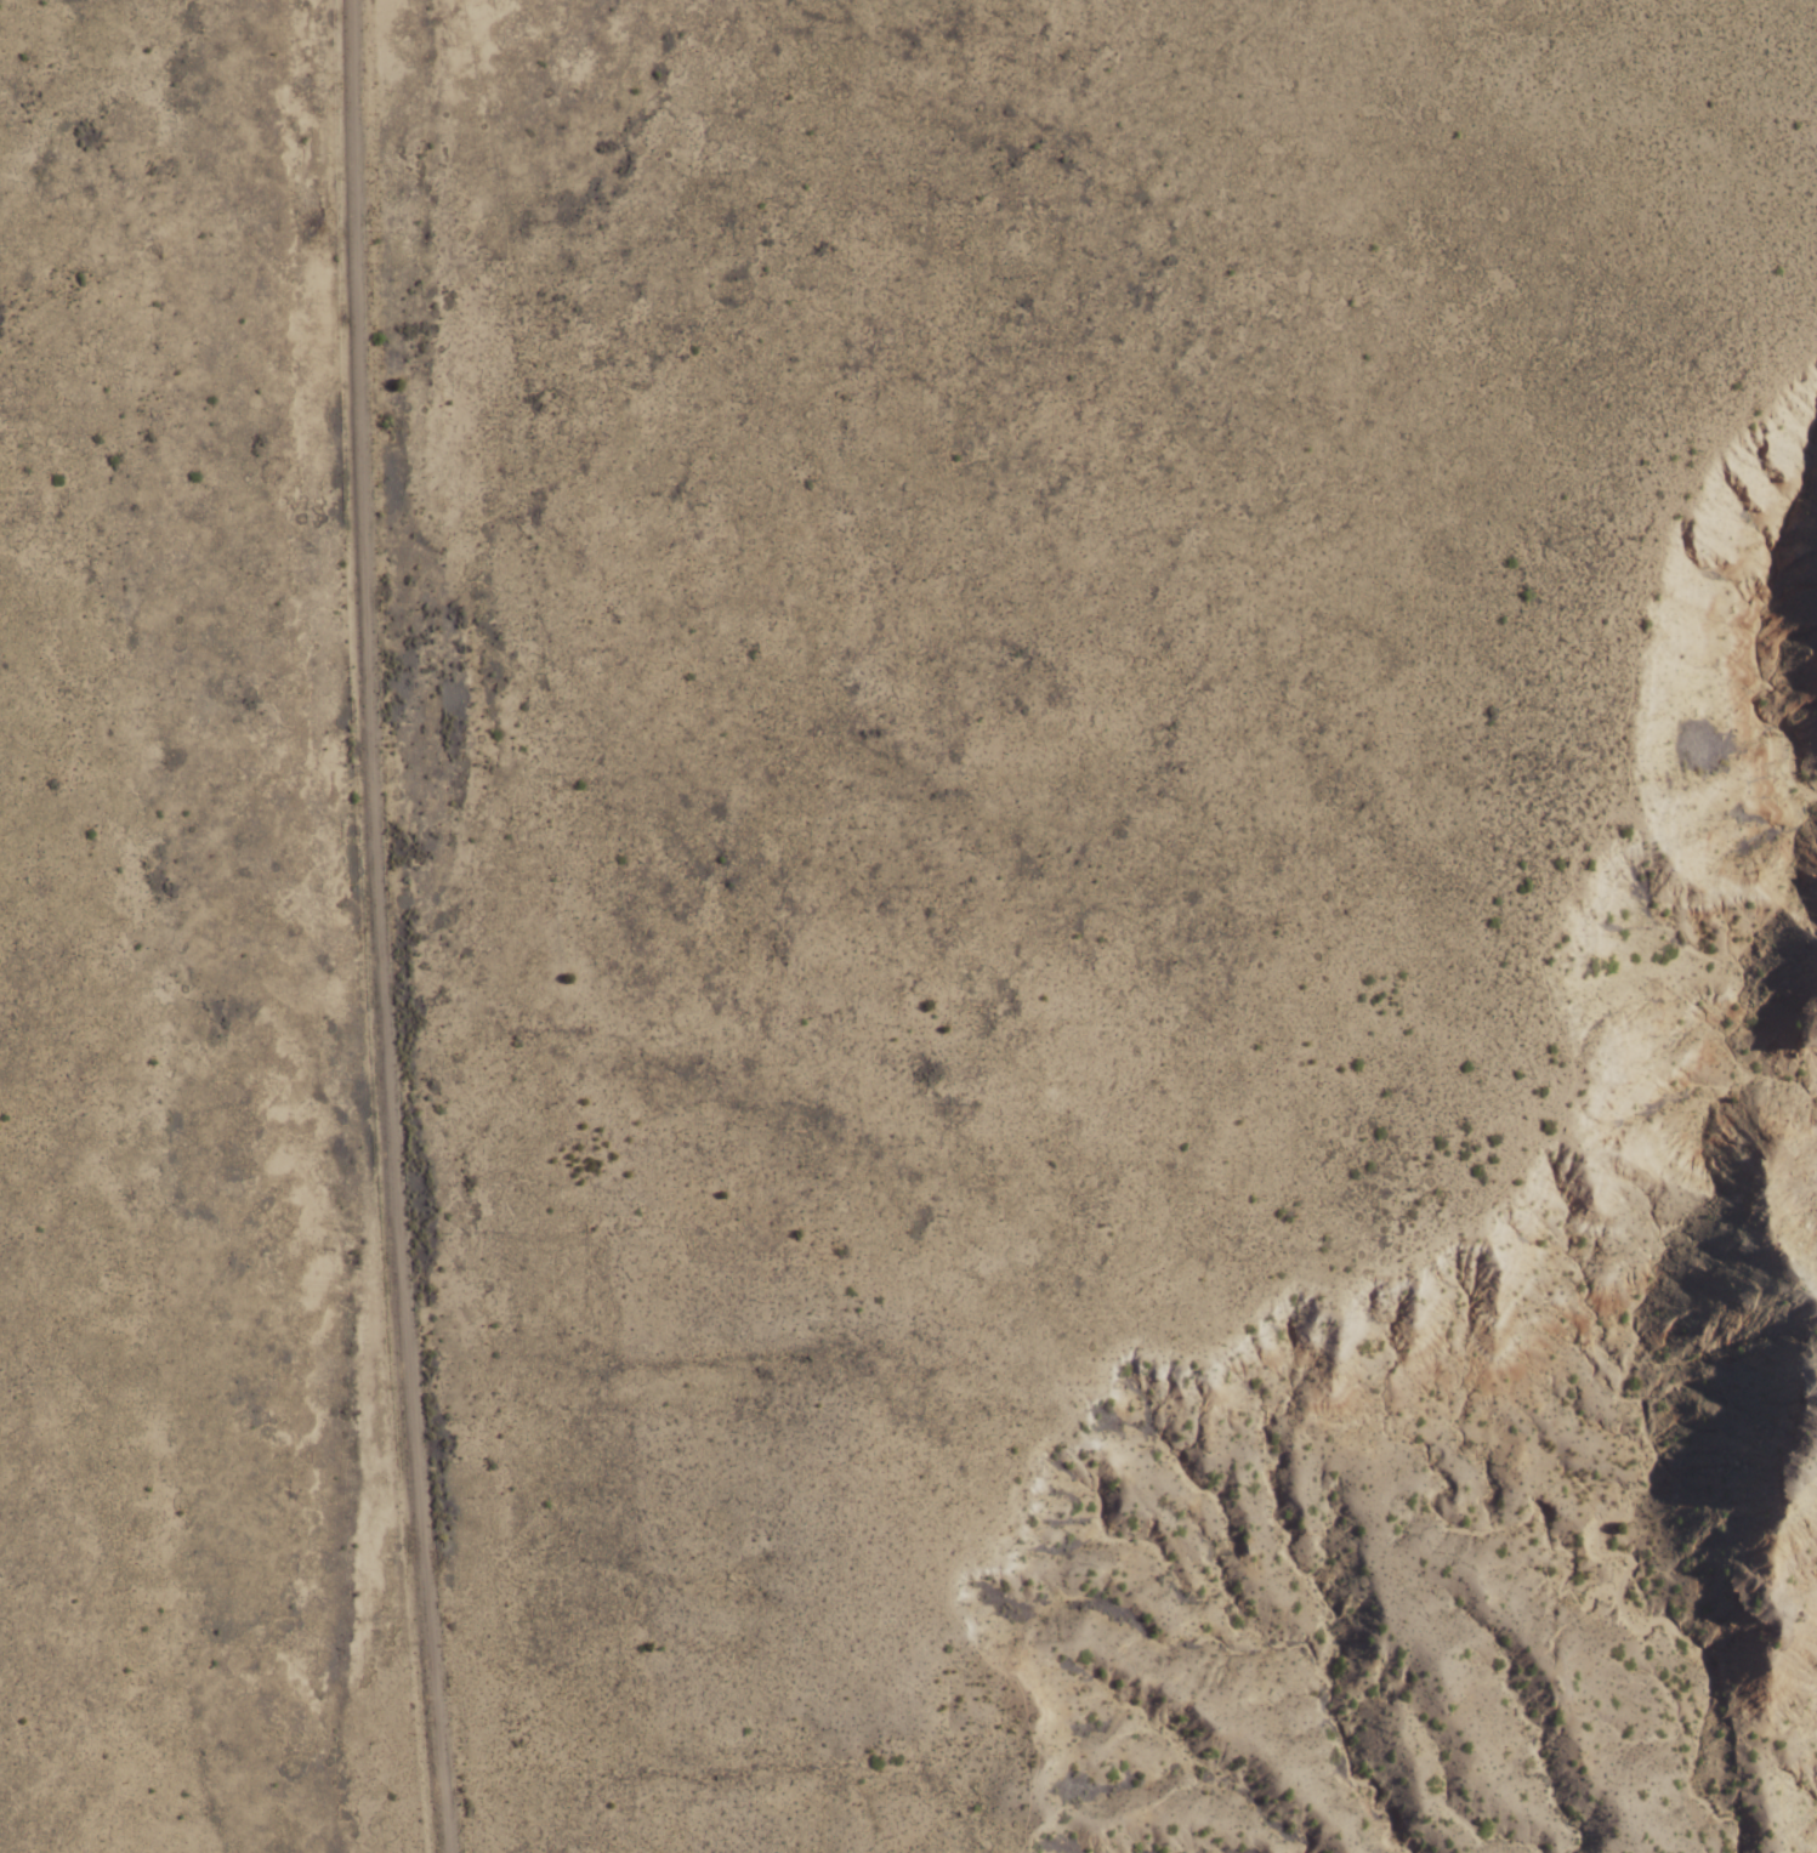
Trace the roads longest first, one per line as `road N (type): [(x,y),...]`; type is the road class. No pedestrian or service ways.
road 1 (residential): [(451,1852),(380,968),(351,0)]

